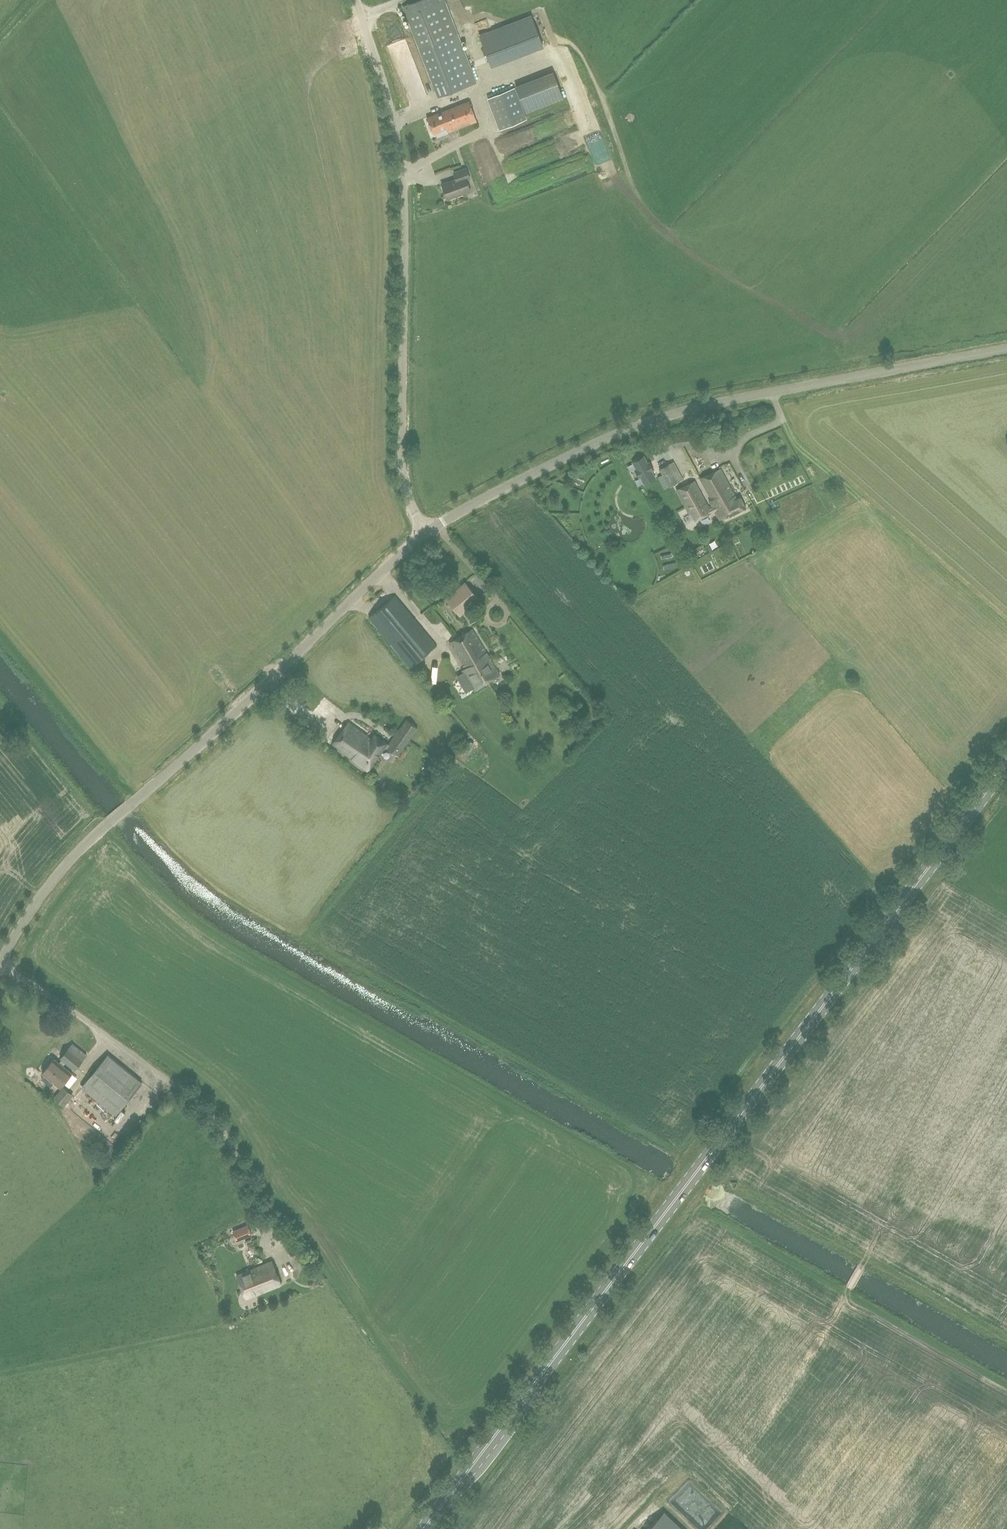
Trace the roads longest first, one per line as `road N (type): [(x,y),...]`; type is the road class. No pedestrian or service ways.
road 1 (primary): [(423,1528),(1006,764)]
road 2 (unclassified): [(425,527),(681,407),(1006,348)]
road 3 (unclassified): [(0,963),(50,883),(85,845),(425,527)]
road 4 (unclassified): [(425,527),(406,490),(401,441),(399,157),(354,0)]

